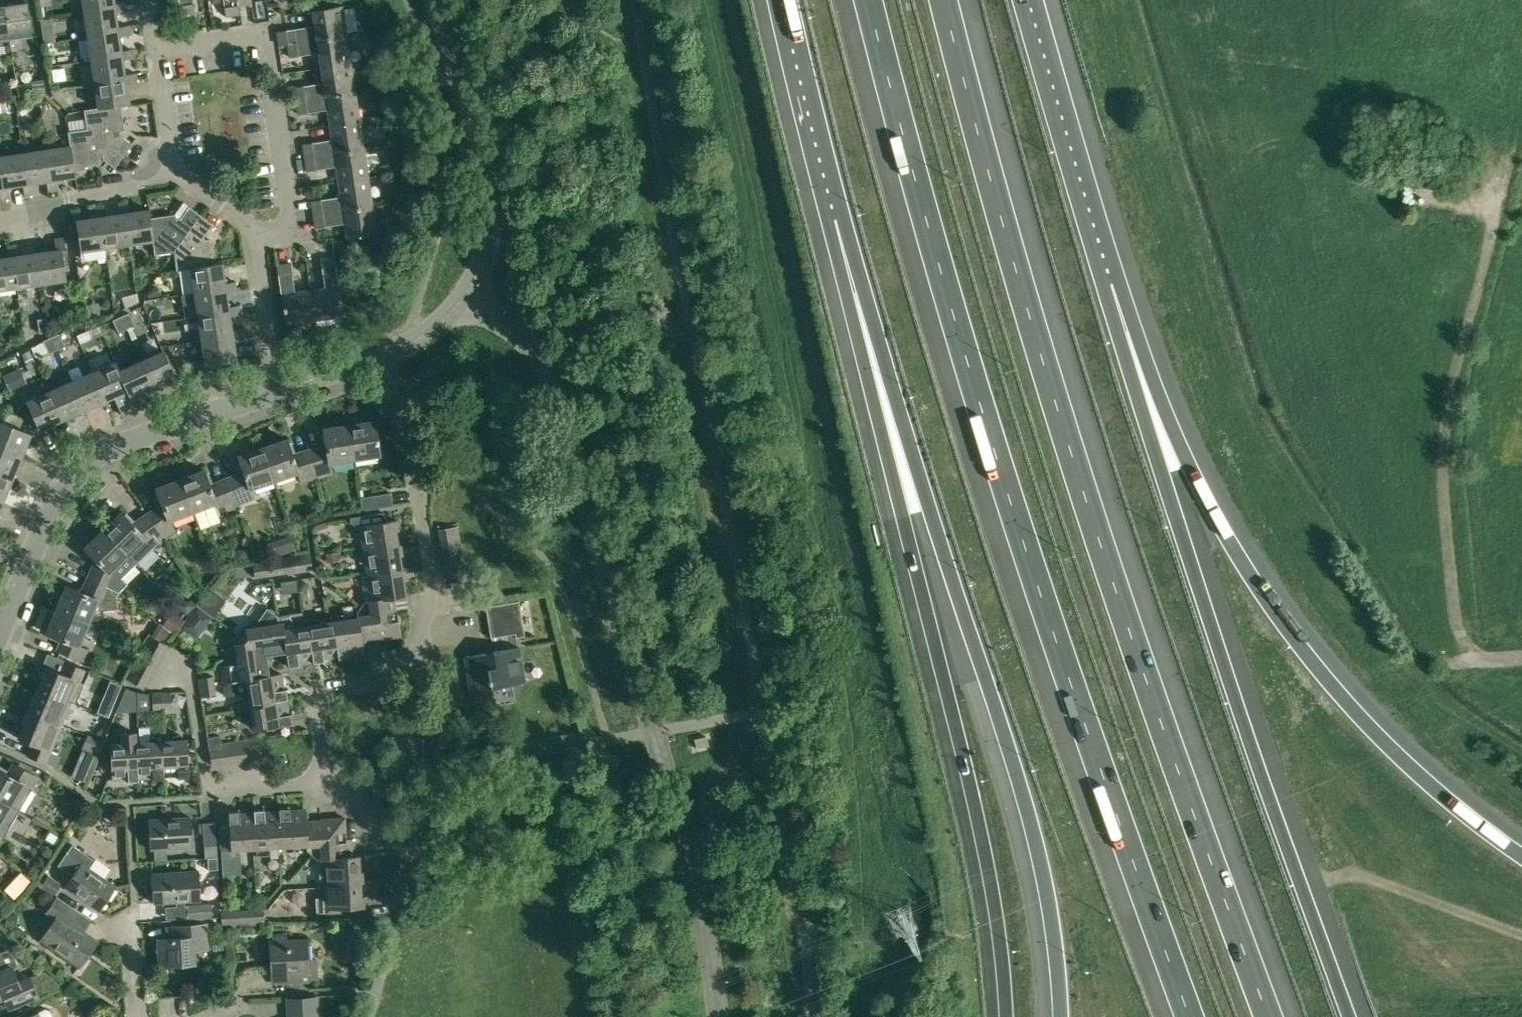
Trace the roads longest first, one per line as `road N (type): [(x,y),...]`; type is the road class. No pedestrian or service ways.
road 1 (motorway): [(1268,1016),(1036,342),(944,0)]
road 2 (motorway): [(867,0),(996,455),(1190,1016)]
road 3 (motorway): [(832,204),(1033,825),(1062,1016)]
road 4 (motorway): [(832,204),(843,279),(976,811),(1007,1016)]
road 5 (unclassified): [(718,1016),(695,872),(551,381),(525,338),(465,297)]
road 6 (motorway): [(1352,1016),(1264,779),(1103,285)]
road 7 (motorway): [(1521,856),(1426,780),(1324,675),(1244,566),(1181,448),(1142,346),(1103,285)]
road 8 (residential): [(326,785),(314,701),(323,689),(372,681),(417,647),(434,604),(414,474),(381,355)]
road 9 (track): [(1521,658),(1483,660),(1458,632),(1445,522),(1446,419),(1499,211)]
road 10 (unclassified): [(5,619),(51,510),(88,461),(276,390)]
road 11 (residential): [(258,232),(292,228),(266,33),(157,51)]
road 12 (unclassified): [(465,297),(483,263),(495,195),(440,0)]
road 13 (motorway): [(1103,285),(1021,0)]
road 14 (motorway): [(785,0),(832,204)]
road 15 (residential): [(0,224),(172,168)]
road 16 (residential): [(276,390),(258,232)]
road 17 (residential): [(162,662),(189,677),(210,793)]

